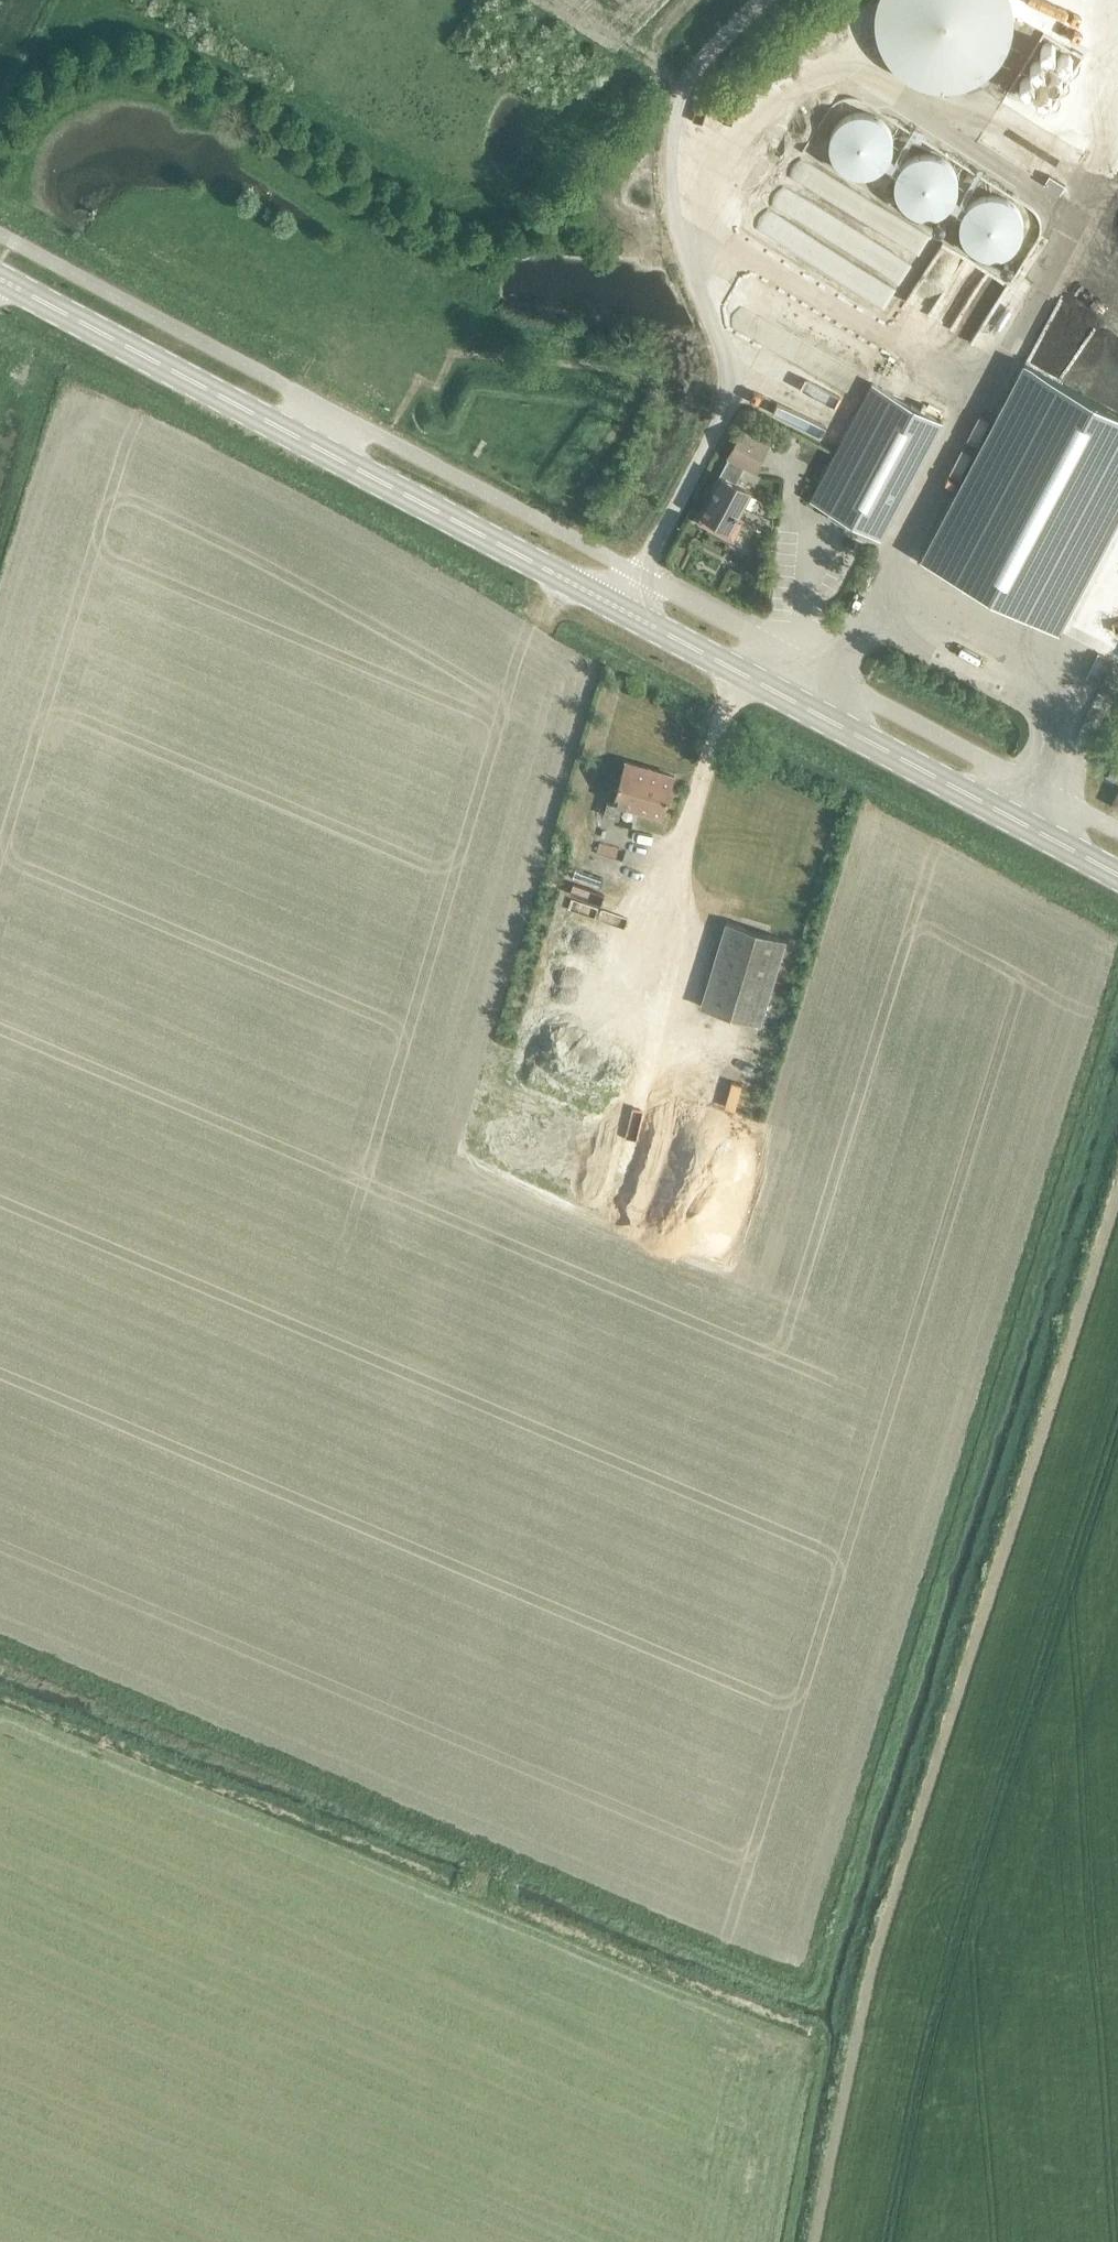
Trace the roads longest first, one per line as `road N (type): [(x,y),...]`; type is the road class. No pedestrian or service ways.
road 1 (secondary): [(0,278),(621,609)]
road 2 (unclassified): [(712,46),(673,118),(667,169),(728,385),(717,424),(641,575)]
road 3 (secondary): [(621,609),(1117,876)]

